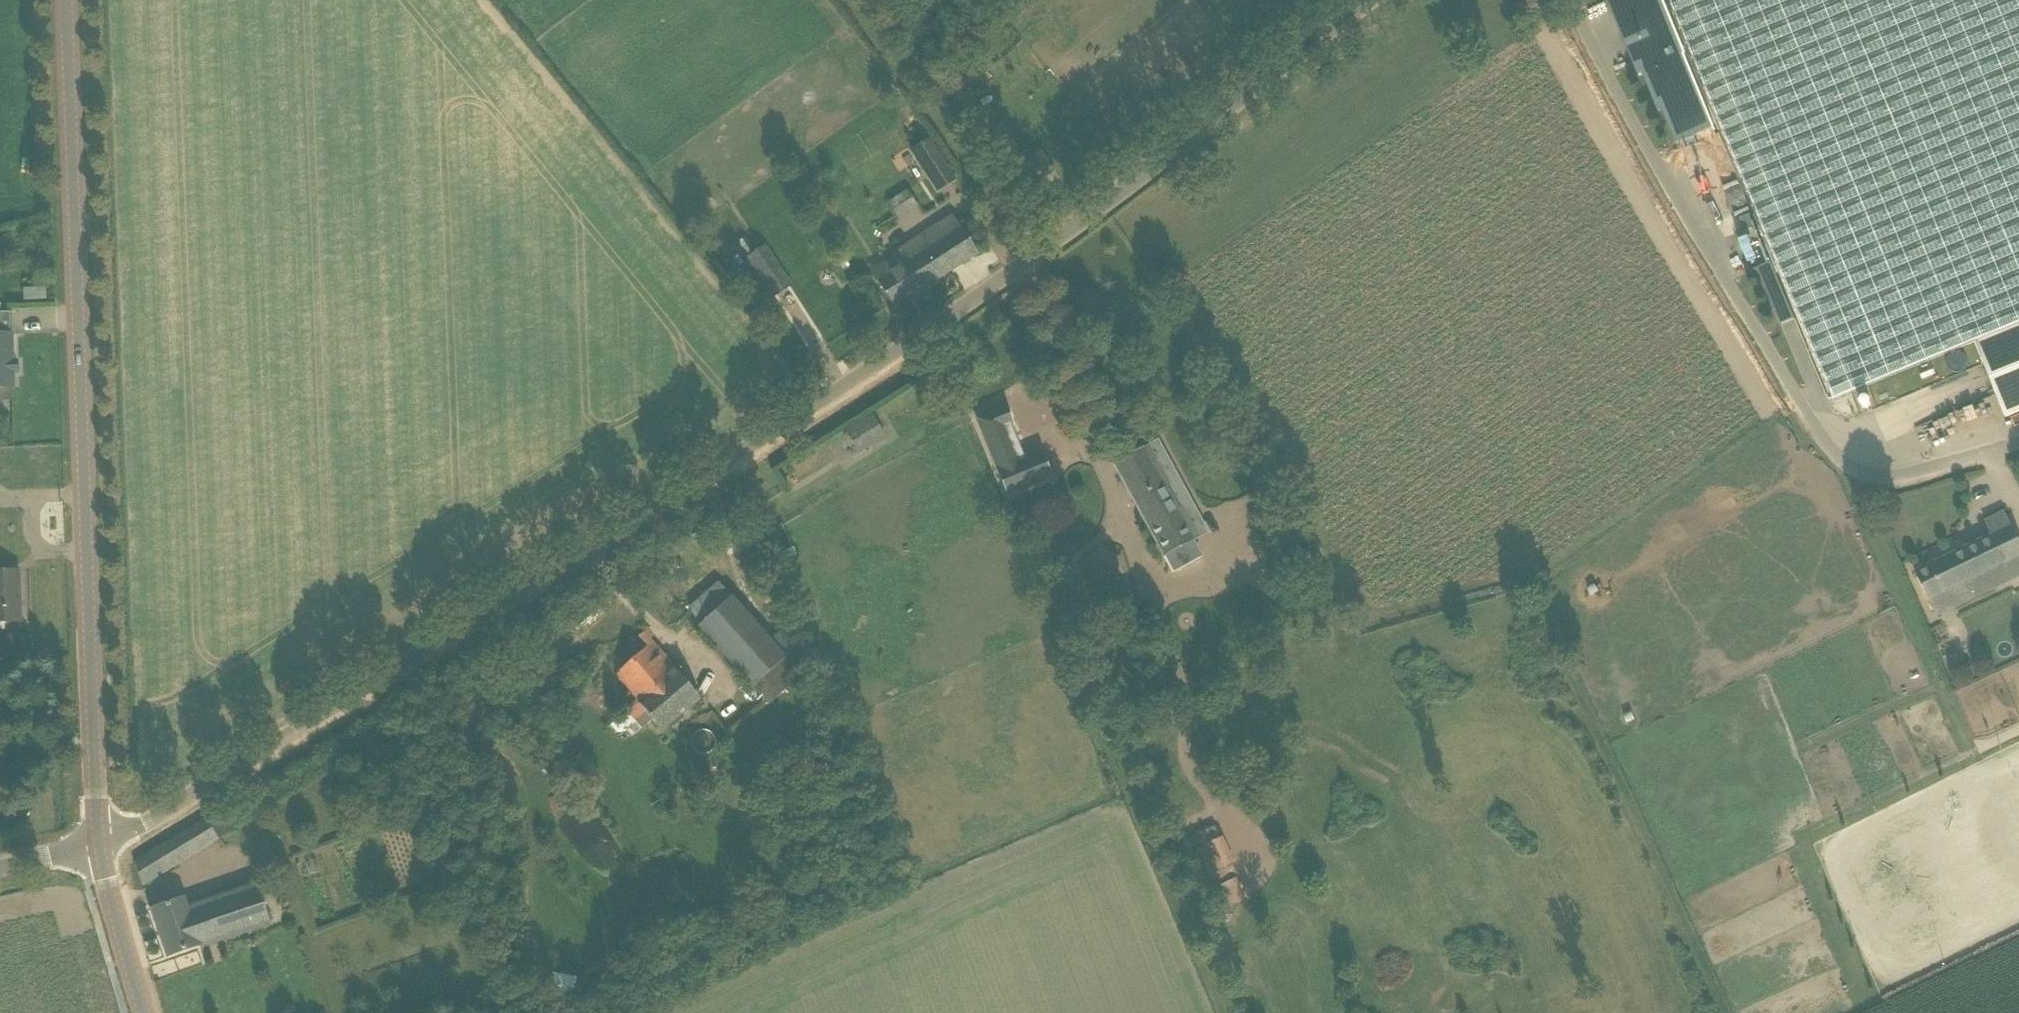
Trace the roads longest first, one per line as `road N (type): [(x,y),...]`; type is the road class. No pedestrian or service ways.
road 1 (unclassified): [(99,842),(146,823),(850,388),(1028,265),(1371,0)]
road 2 (tertiary): [(99,842),(68,0)]
road 3 (tertiary): [(145,1012),(99,842)]

